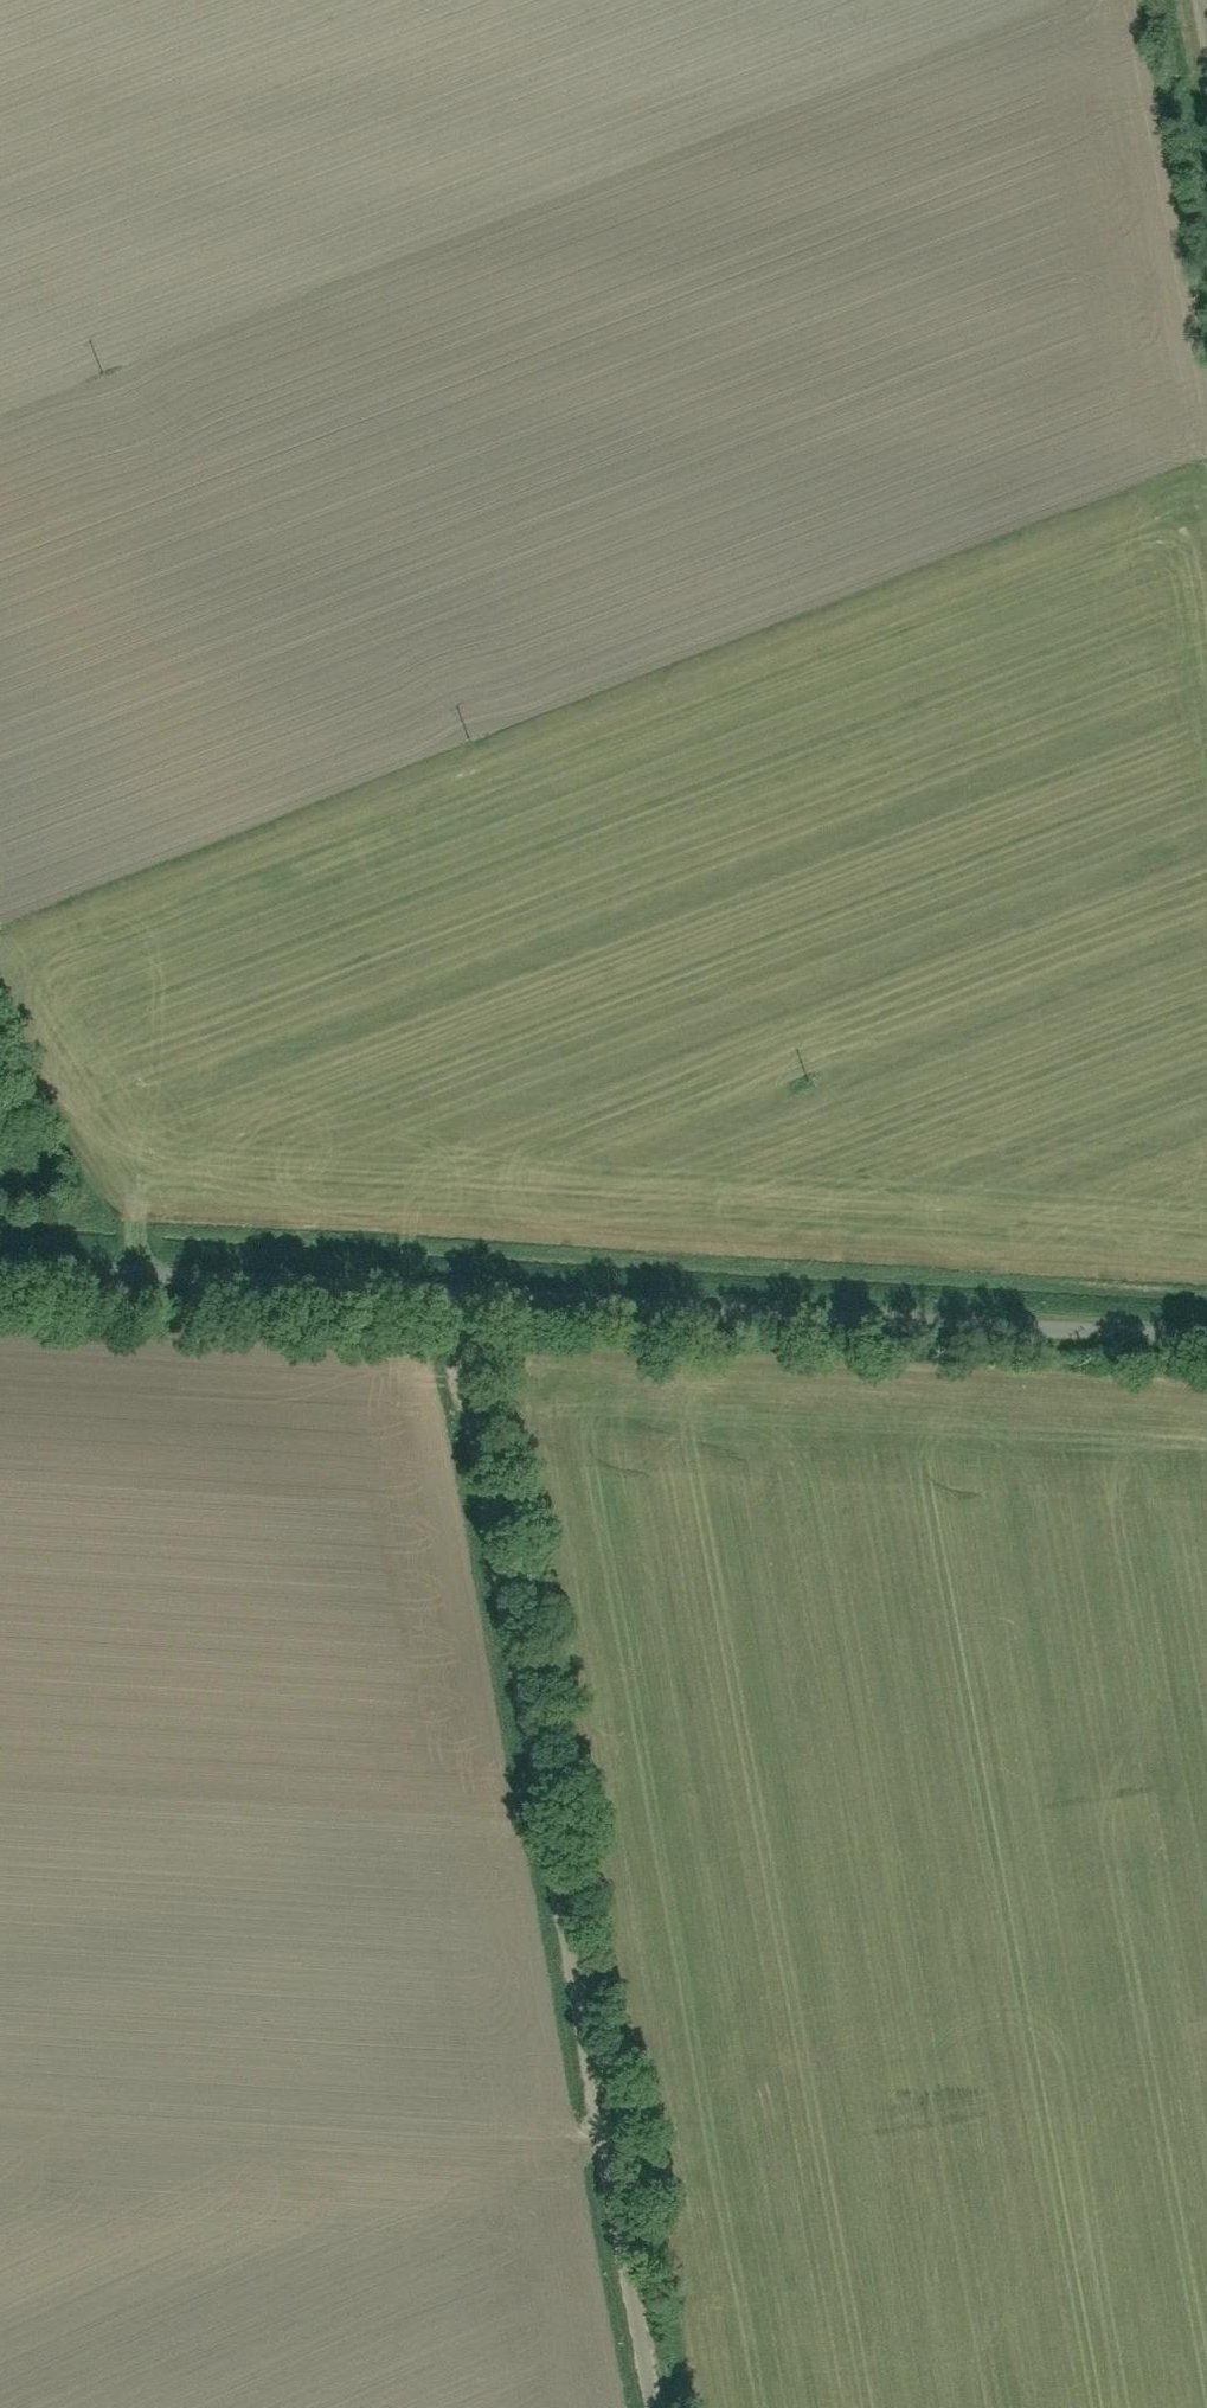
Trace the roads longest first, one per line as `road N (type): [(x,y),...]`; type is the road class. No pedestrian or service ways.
road 1 (unclassified): [(668,2407),(619,2104),(462,1305)]
road 2 (unclassified): [(1206,1346),(462,1305)]
road 3 (unclassified): [(462,1305),(0,1277)]

